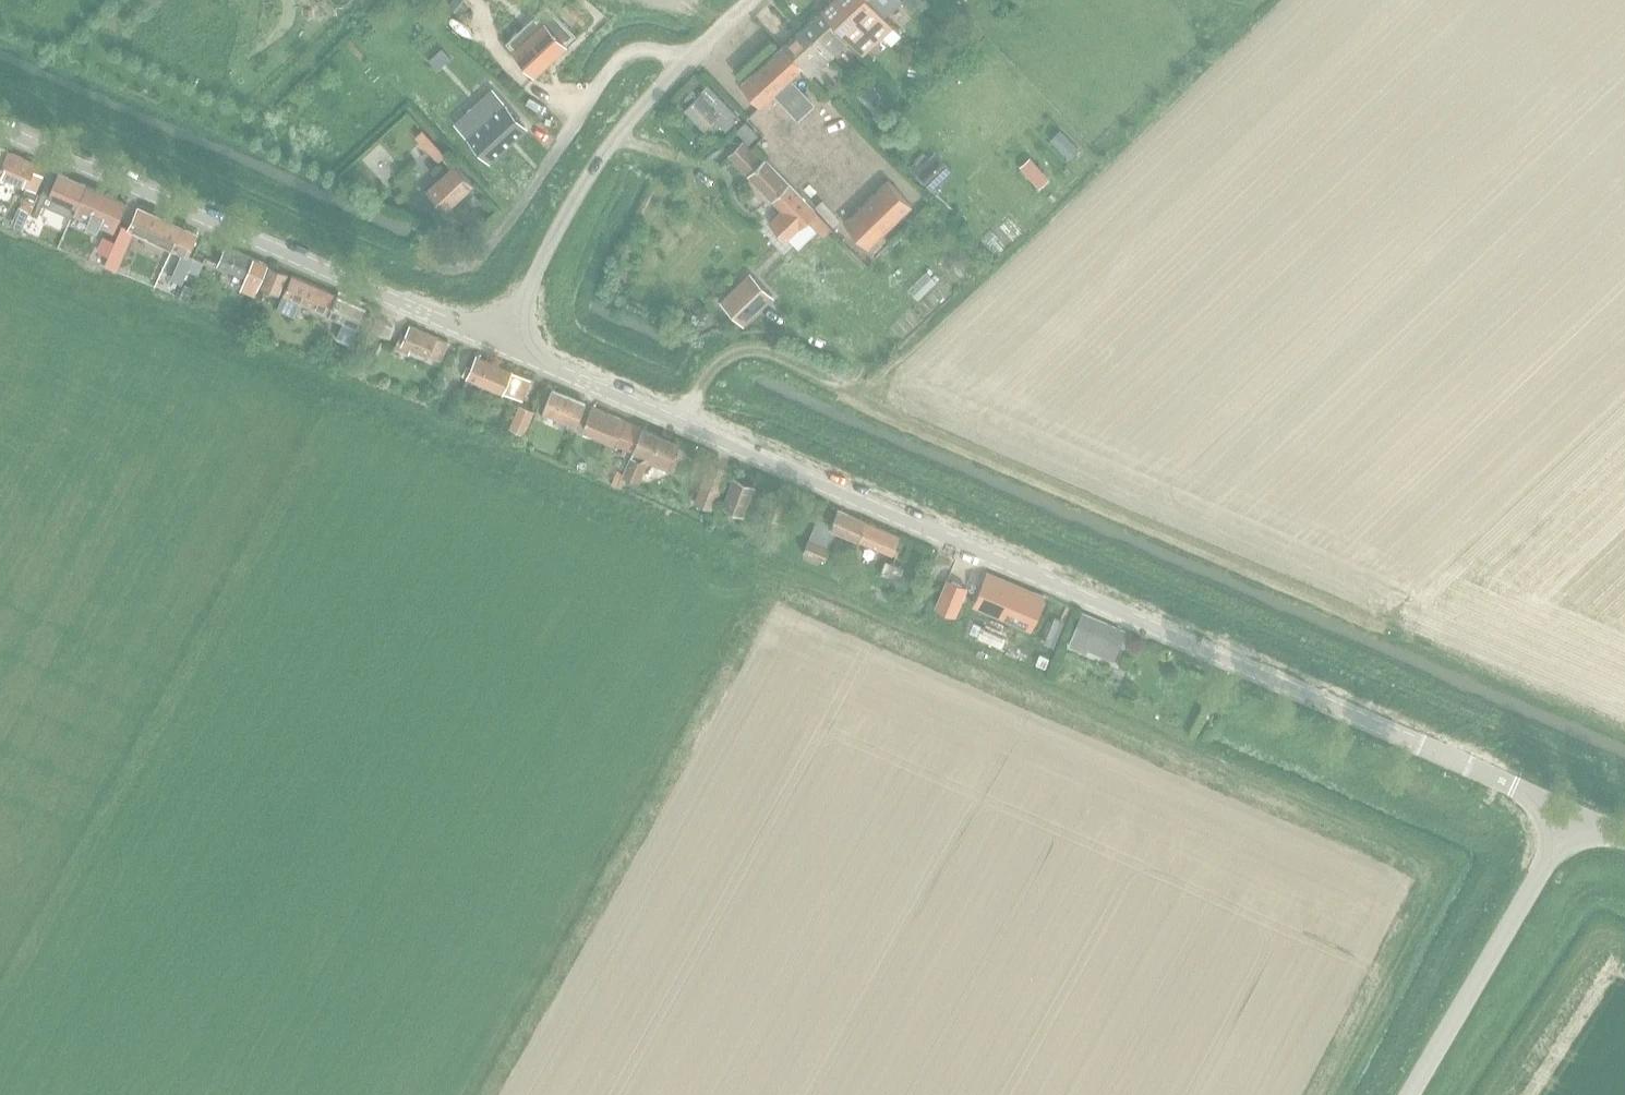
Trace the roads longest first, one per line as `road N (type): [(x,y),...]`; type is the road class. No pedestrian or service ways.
road 1 (residential): [(1502,788),(500,340)]
road 2 (residential): [(500,340),(0,128)]
road 3 (residential): [(500,340),(583,173),(747,0)]
road 4 (unclassified): [(1406,1094),(1571,818)]

